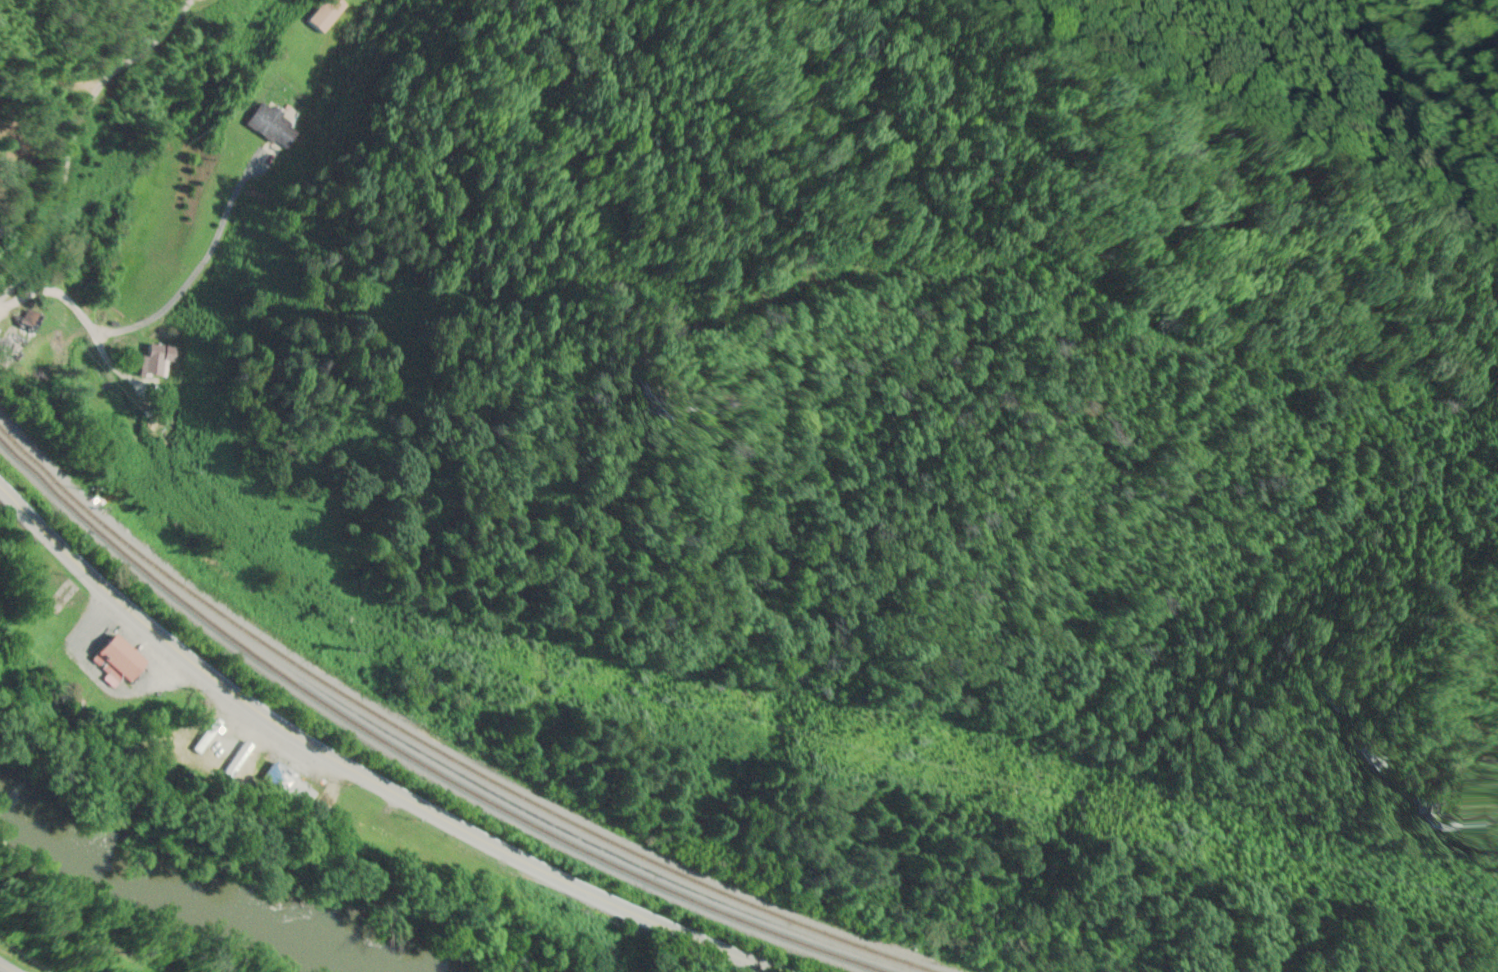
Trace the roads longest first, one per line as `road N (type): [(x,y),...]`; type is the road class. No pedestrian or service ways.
road 1 (primary): [(776,971),(546,874),(263,716),(72,562),(0,489)]

